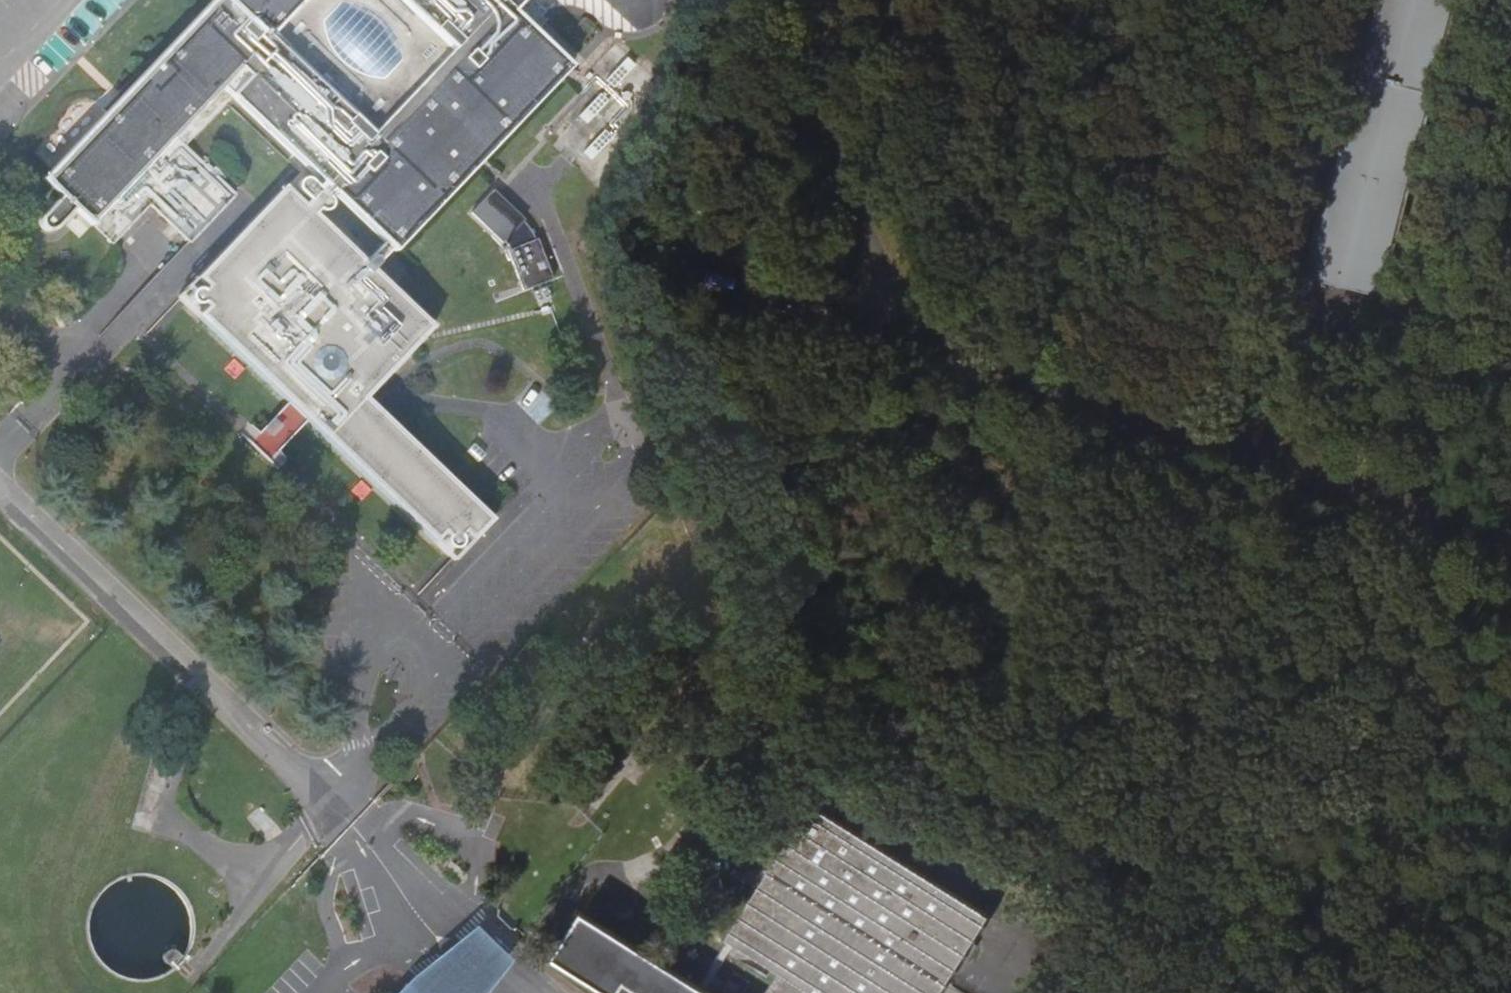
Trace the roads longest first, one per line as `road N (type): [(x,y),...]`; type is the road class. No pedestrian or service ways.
road 1 (unclassified): [(353,828),(0,497)]

